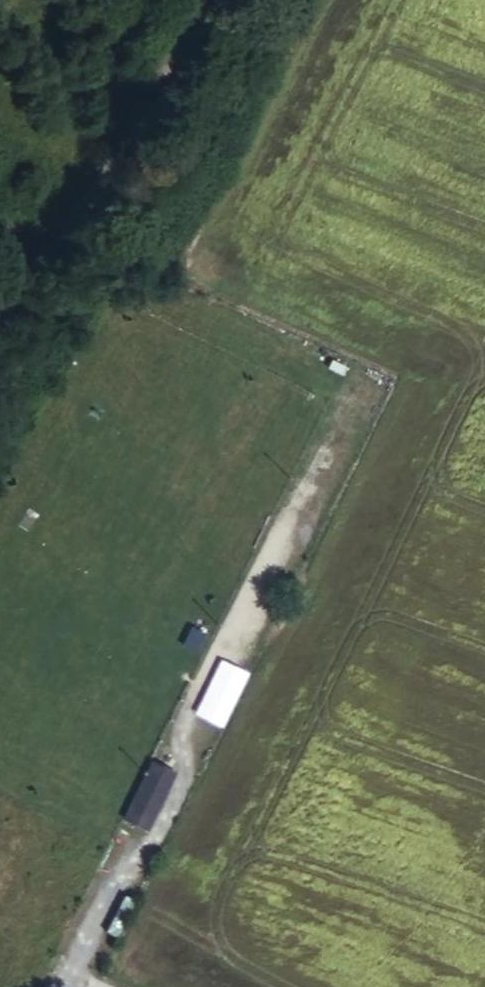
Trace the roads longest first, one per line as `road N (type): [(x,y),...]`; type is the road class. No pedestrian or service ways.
road 1 (track): [(211,0),(112,169),(0,327)]

